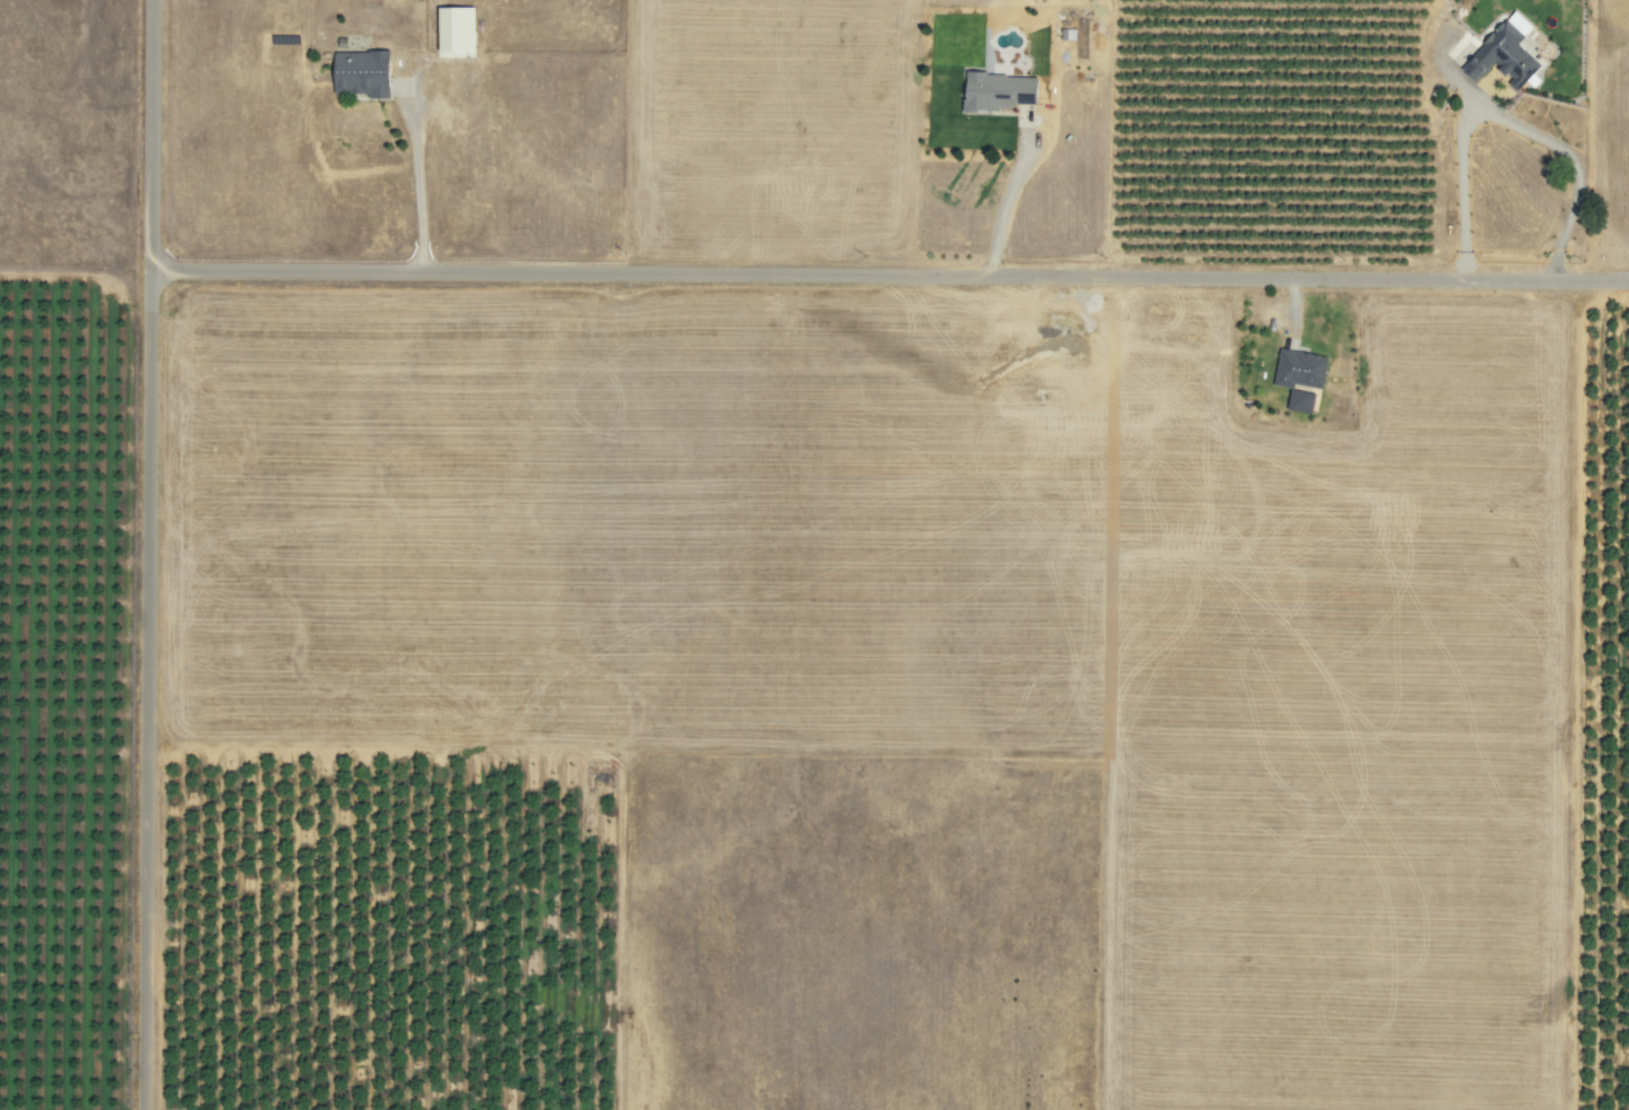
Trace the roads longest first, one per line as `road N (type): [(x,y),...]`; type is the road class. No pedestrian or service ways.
road 1 (residential): [(1628,280),(149,267)]
road 2 (residential): [(151,0),(142,1109)]

